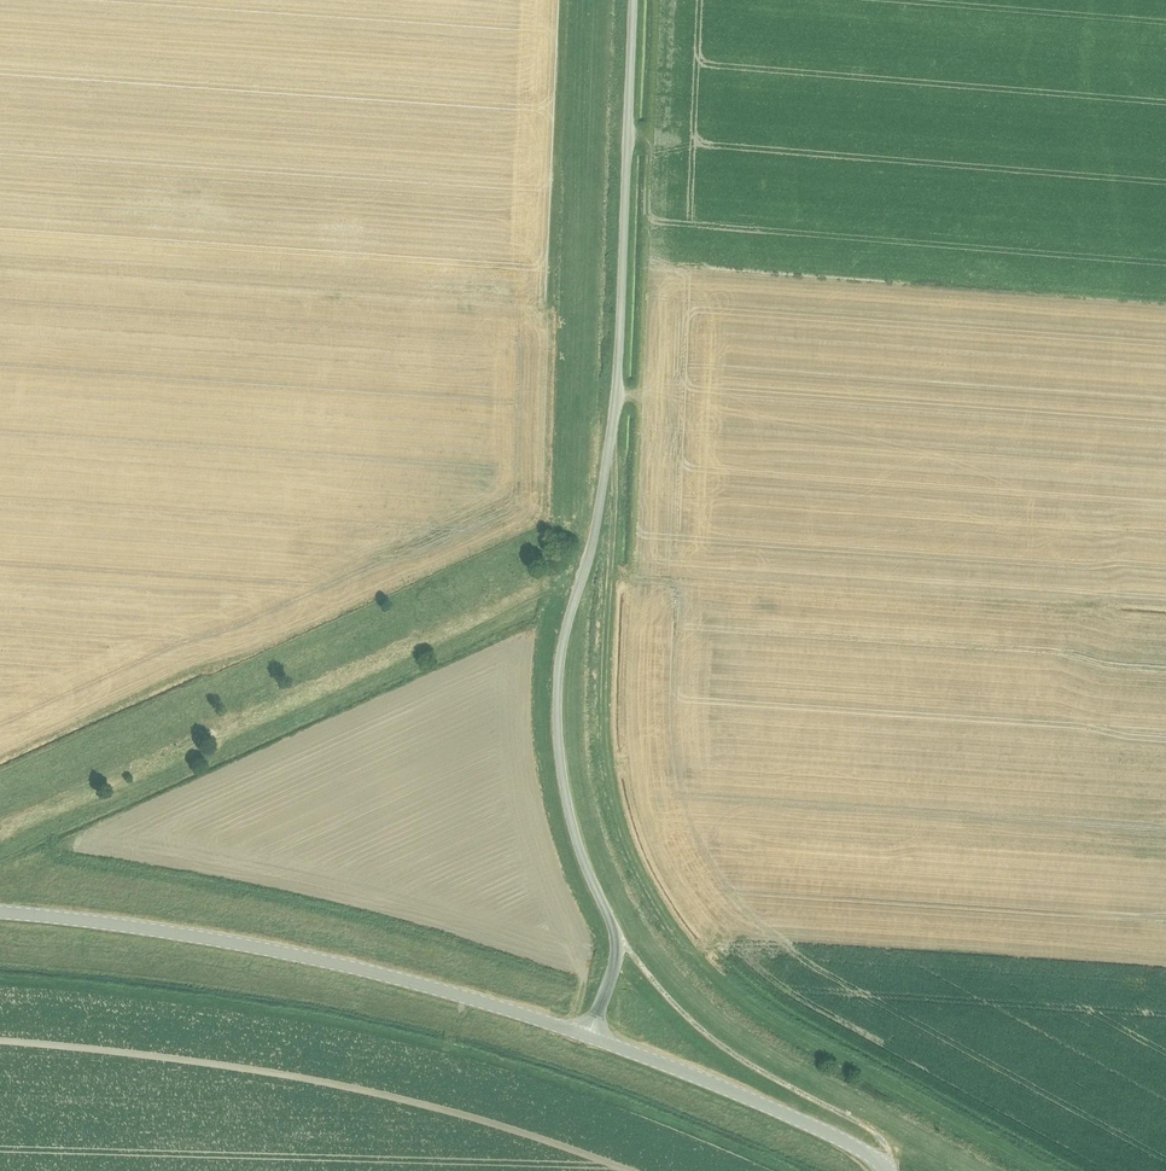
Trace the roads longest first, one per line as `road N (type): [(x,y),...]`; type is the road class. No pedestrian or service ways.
road 1 (unclassified): [(619,942),(572,835),(556,705),(617,396),(633,0)]
road 2 (tertiary): [(589,1035),(262,947),(0,912)]
road 3 (unclassified): [(887,1169),(893,1159),(885,1142),(714,1041),(619,942)]
road 4 (tertiary): [(887,1169),(810,1125),(589,1035)]

